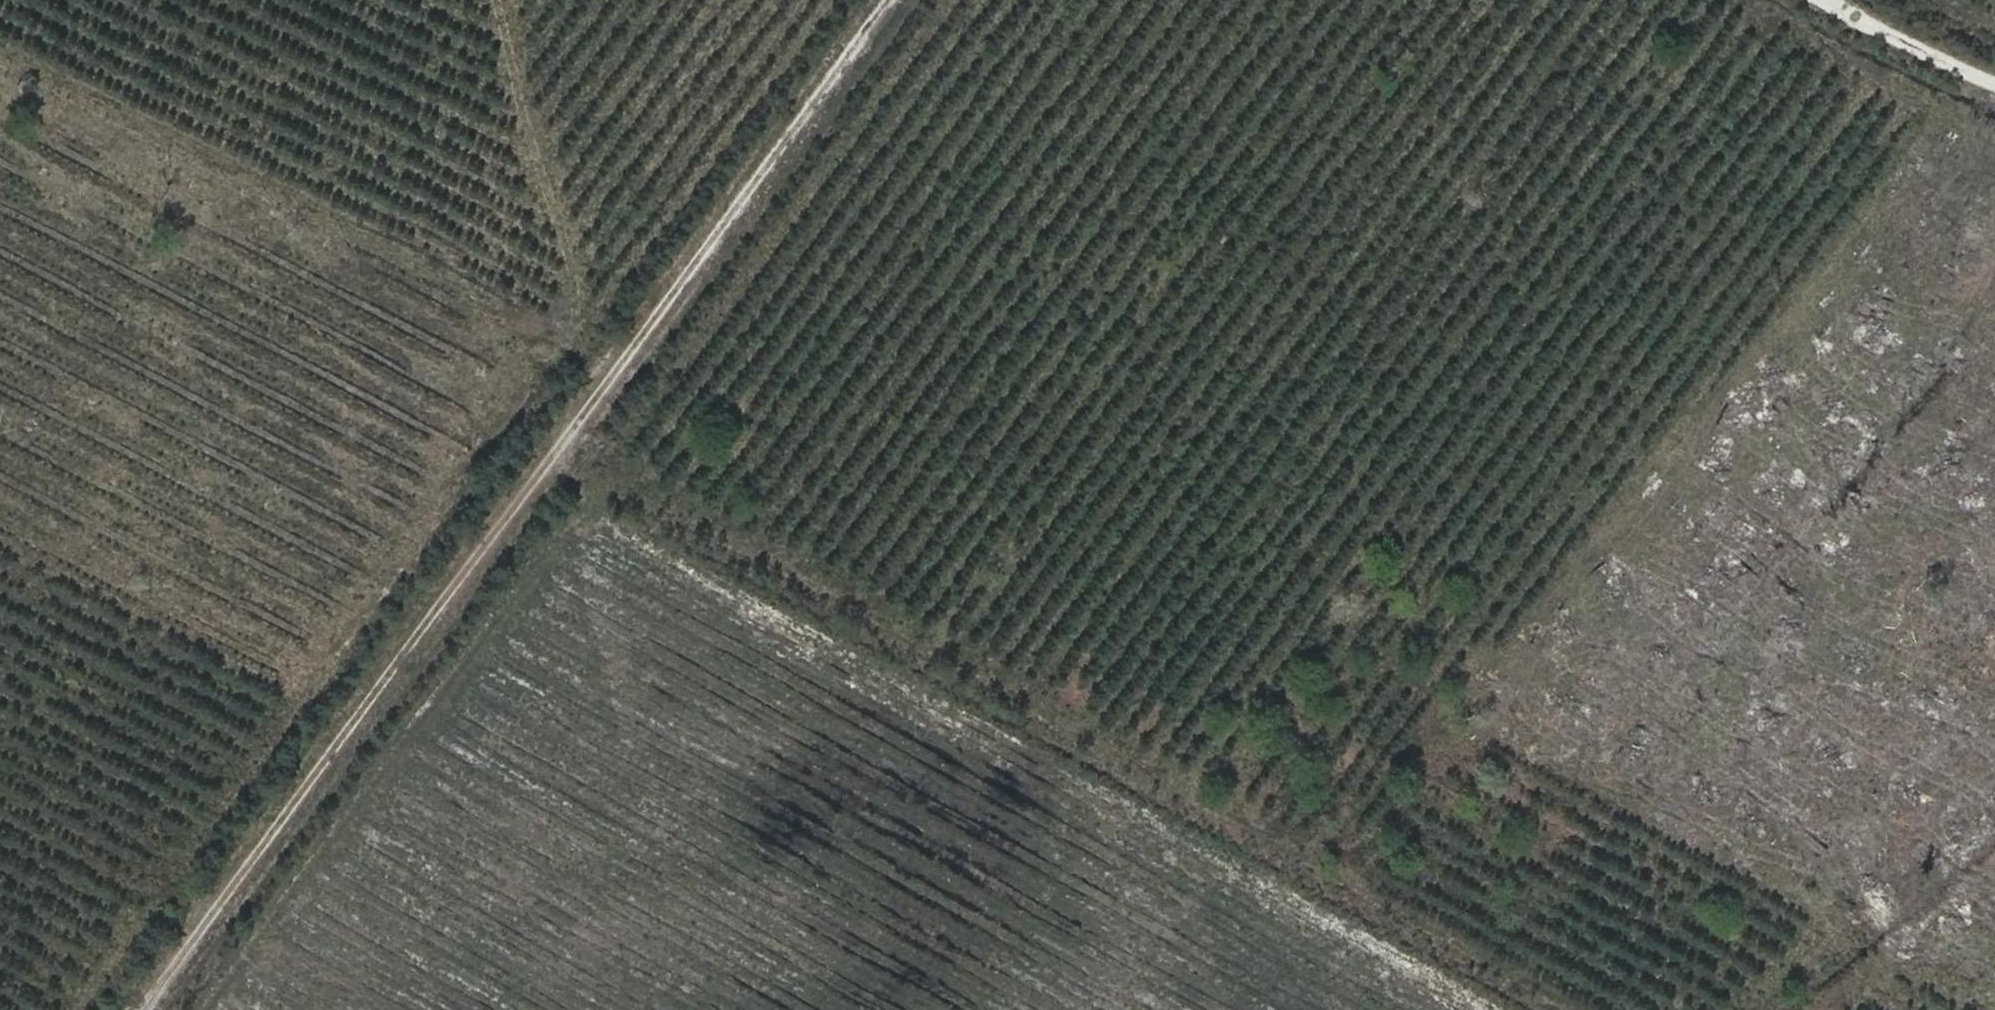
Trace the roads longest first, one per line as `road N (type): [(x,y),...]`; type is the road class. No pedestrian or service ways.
road 1 (track): [(898,0),(143,1009)]
road 2 (track): [(1994,83),(1827,0)]

